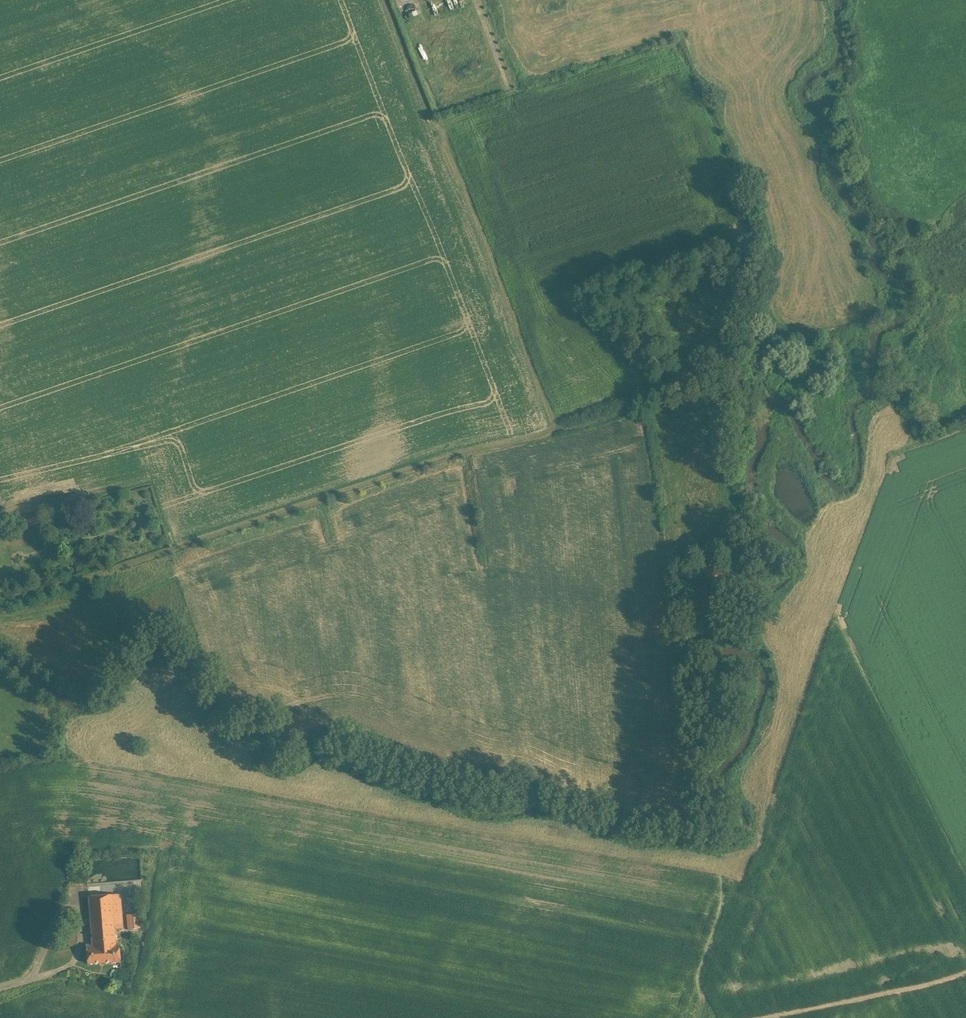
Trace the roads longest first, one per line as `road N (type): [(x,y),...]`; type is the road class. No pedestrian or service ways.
road 1 (track): [(547,434),(438,458),(28,596),(0,598)]

